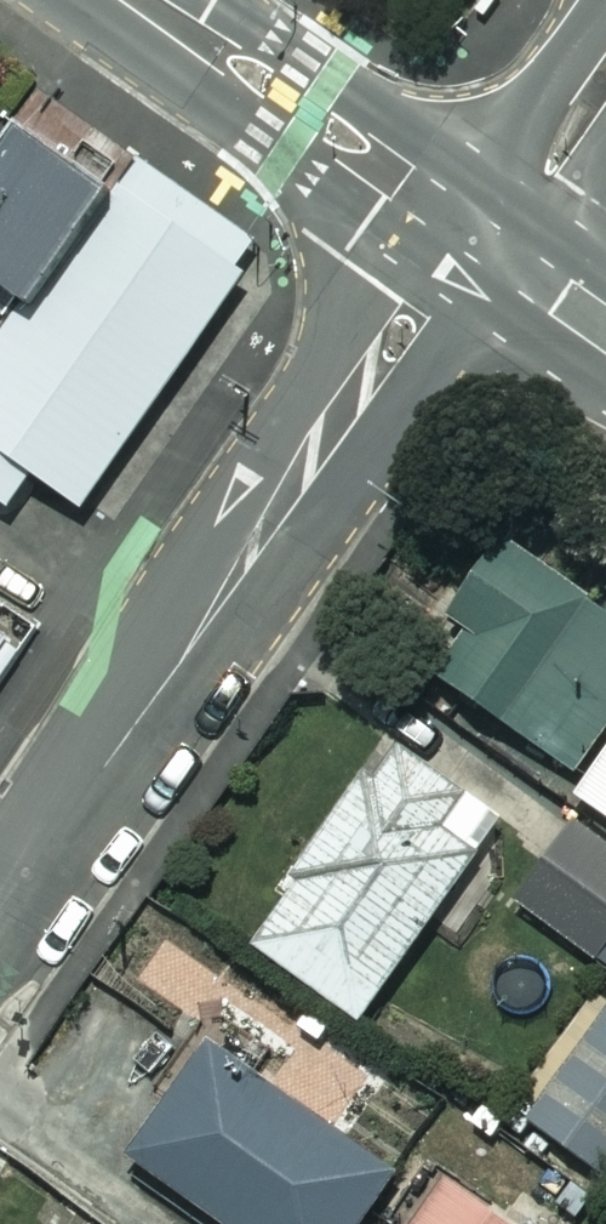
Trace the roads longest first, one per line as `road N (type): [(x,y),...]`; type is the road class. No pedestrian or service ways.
road 1 (residential): [(0,926),(486,240)]
road 2 (tertiary): [(142,0),(486,240)]
road 3 (residential): [(486,240),(605,79)]
road 4 (tertiary): [(486,240),(605,328)]

